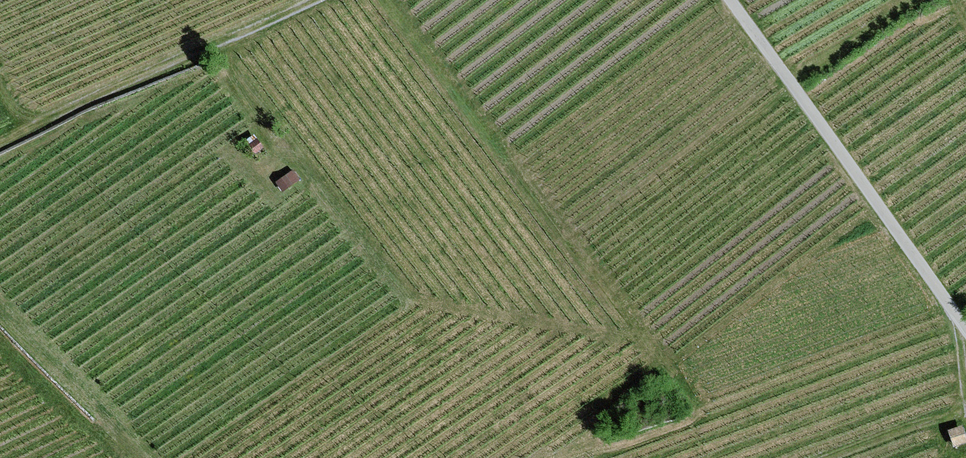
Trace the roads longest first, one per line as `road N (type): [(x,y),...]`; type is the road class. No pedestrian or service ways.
road 1 (track): [(965,328),(733,0)]
road 2 (track): [(0,141),(315,0)]
road 3 (track): [(0,310),(141,457)]

